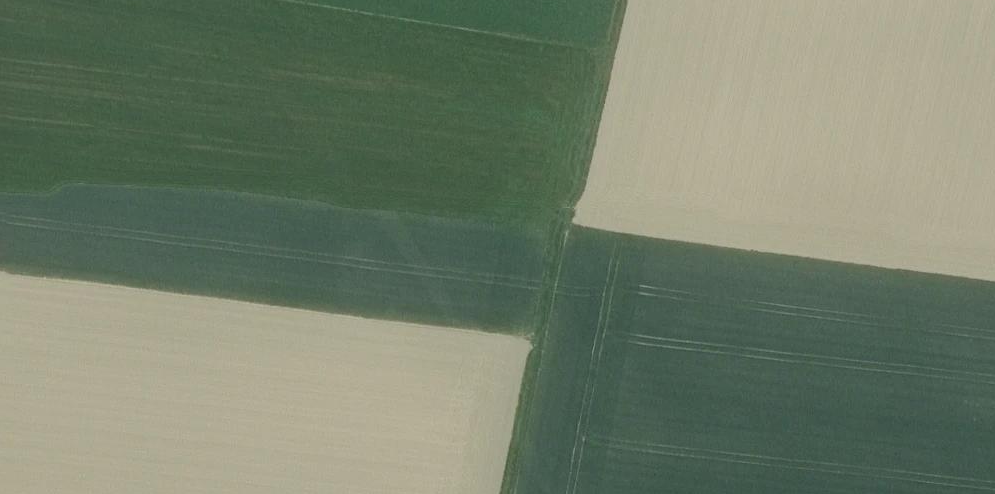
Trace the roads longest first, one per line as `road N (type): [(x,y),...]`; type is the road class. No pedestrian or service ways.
road 1 (track): [(530,493),(637,0)]

